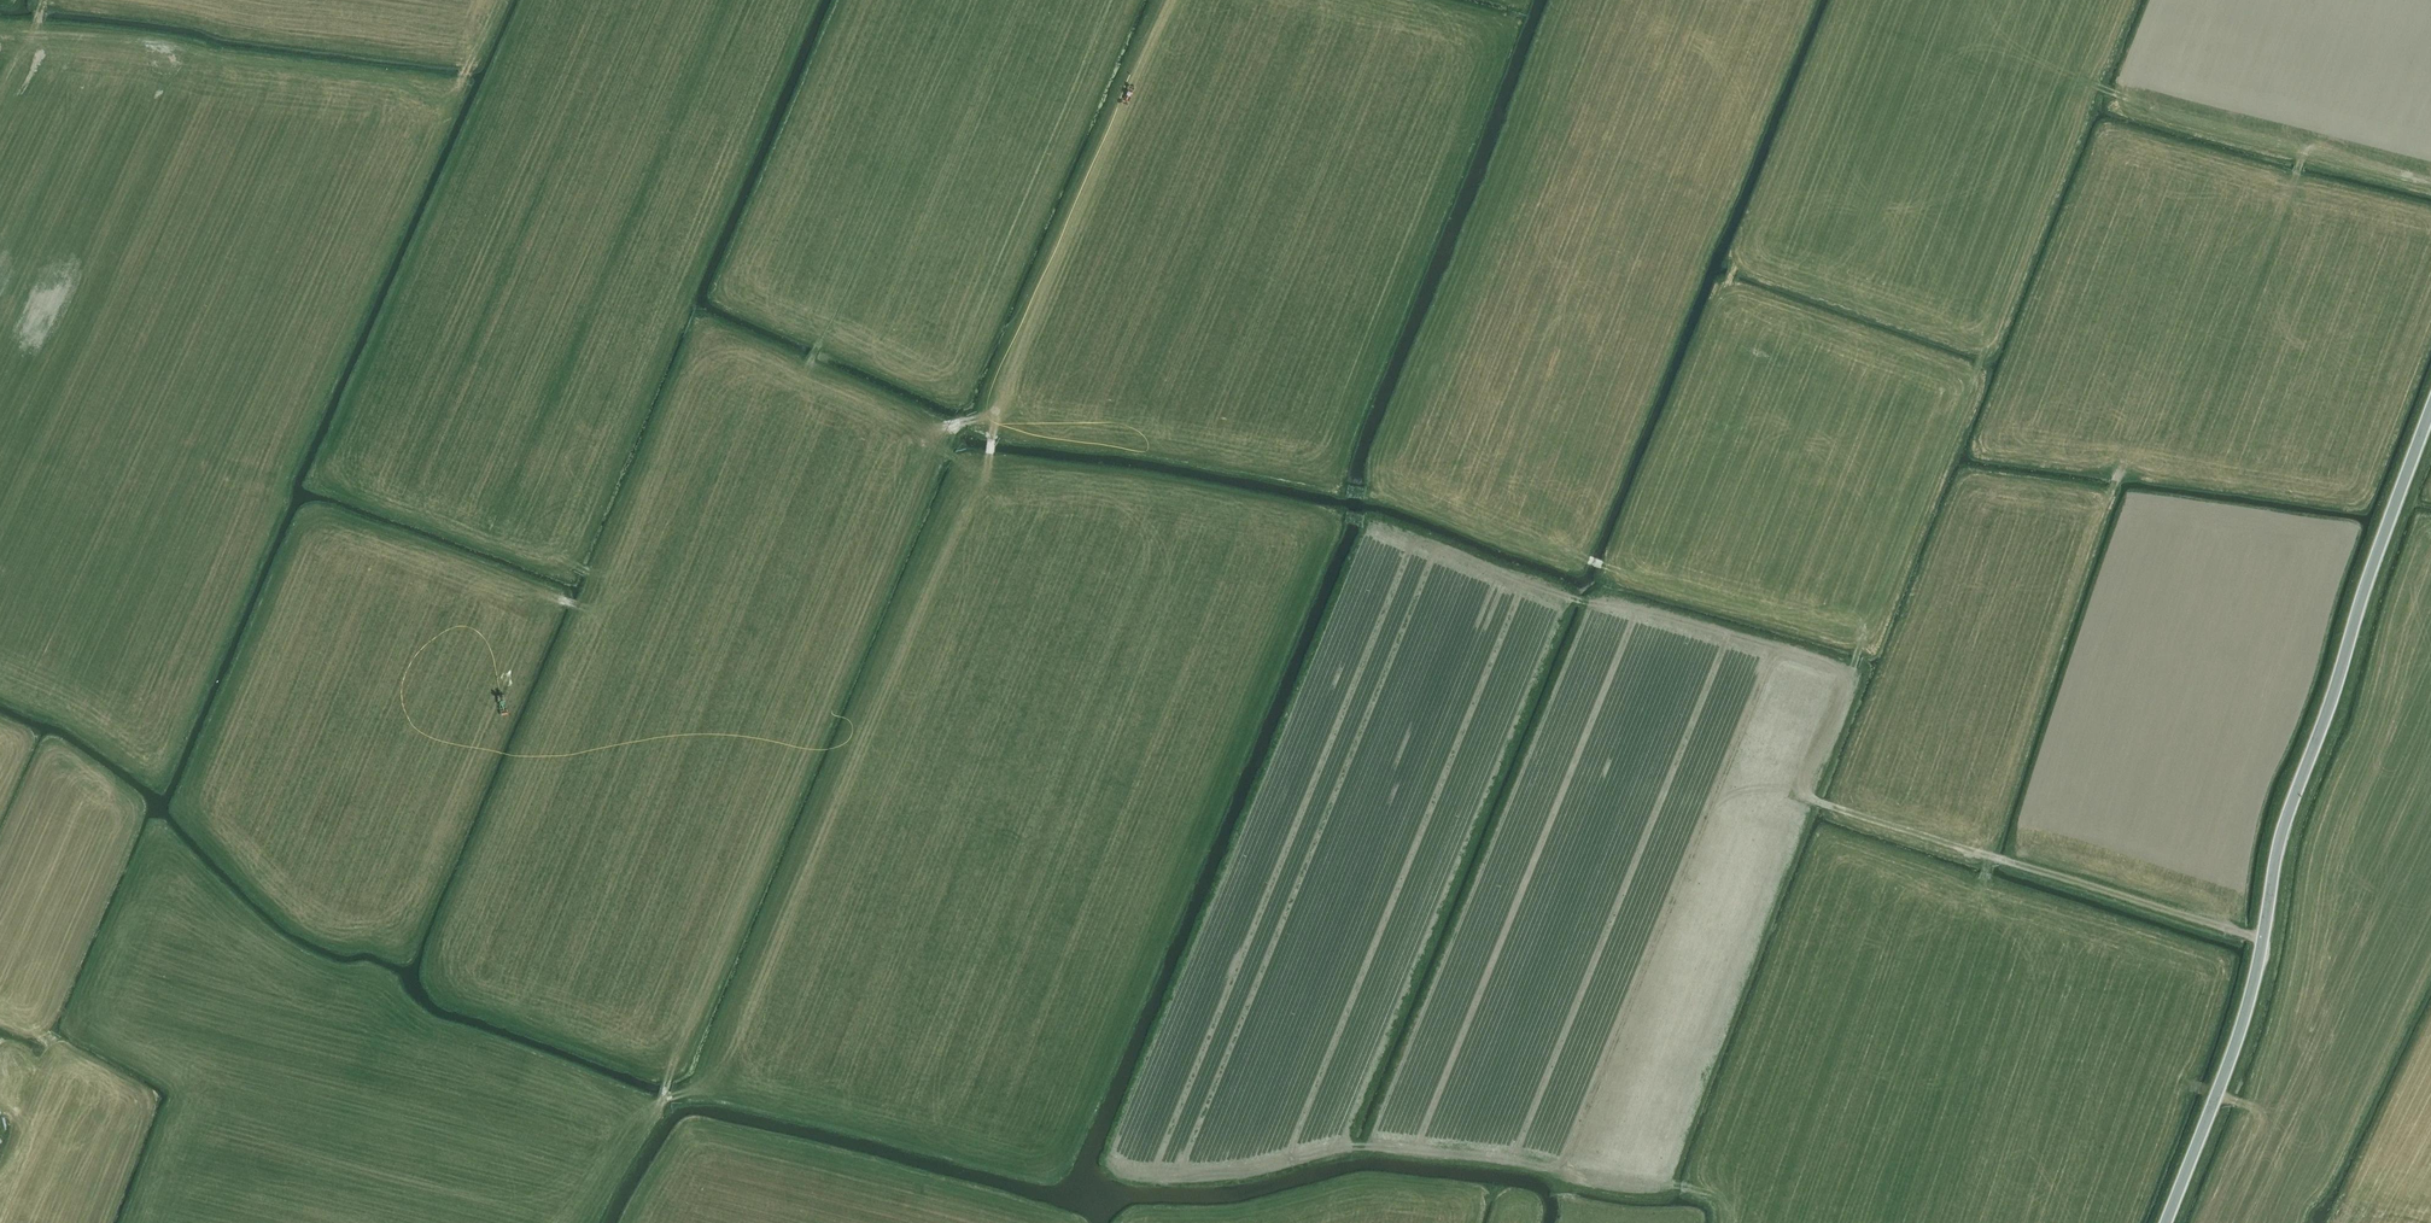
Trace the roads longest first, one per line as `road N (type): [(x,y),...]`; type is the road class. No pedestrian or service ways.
road 1 (tertiary): [(2166,1222),(2246,1012),(2286,818),(2430,409)]

